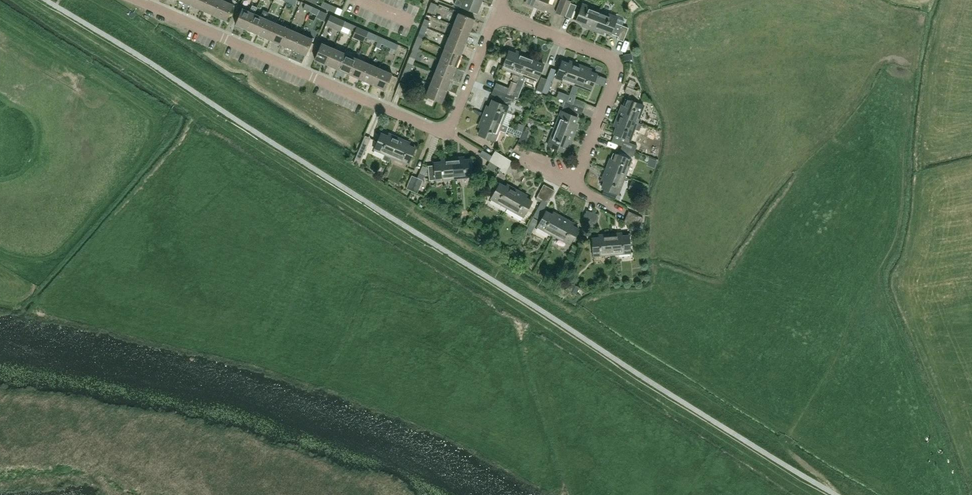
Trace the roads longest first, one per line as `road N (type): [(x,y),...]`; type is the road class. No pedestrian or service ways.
road 1 (unclassified): [(837,494),(47,0)]
road 2 (unclassified): [(449,124),(417,121),(138,0)]
road 3 (unclassified): [(574,184),(615,64),(496,14)]
road 4 (unclassified): [(449,124),(496,14)]

